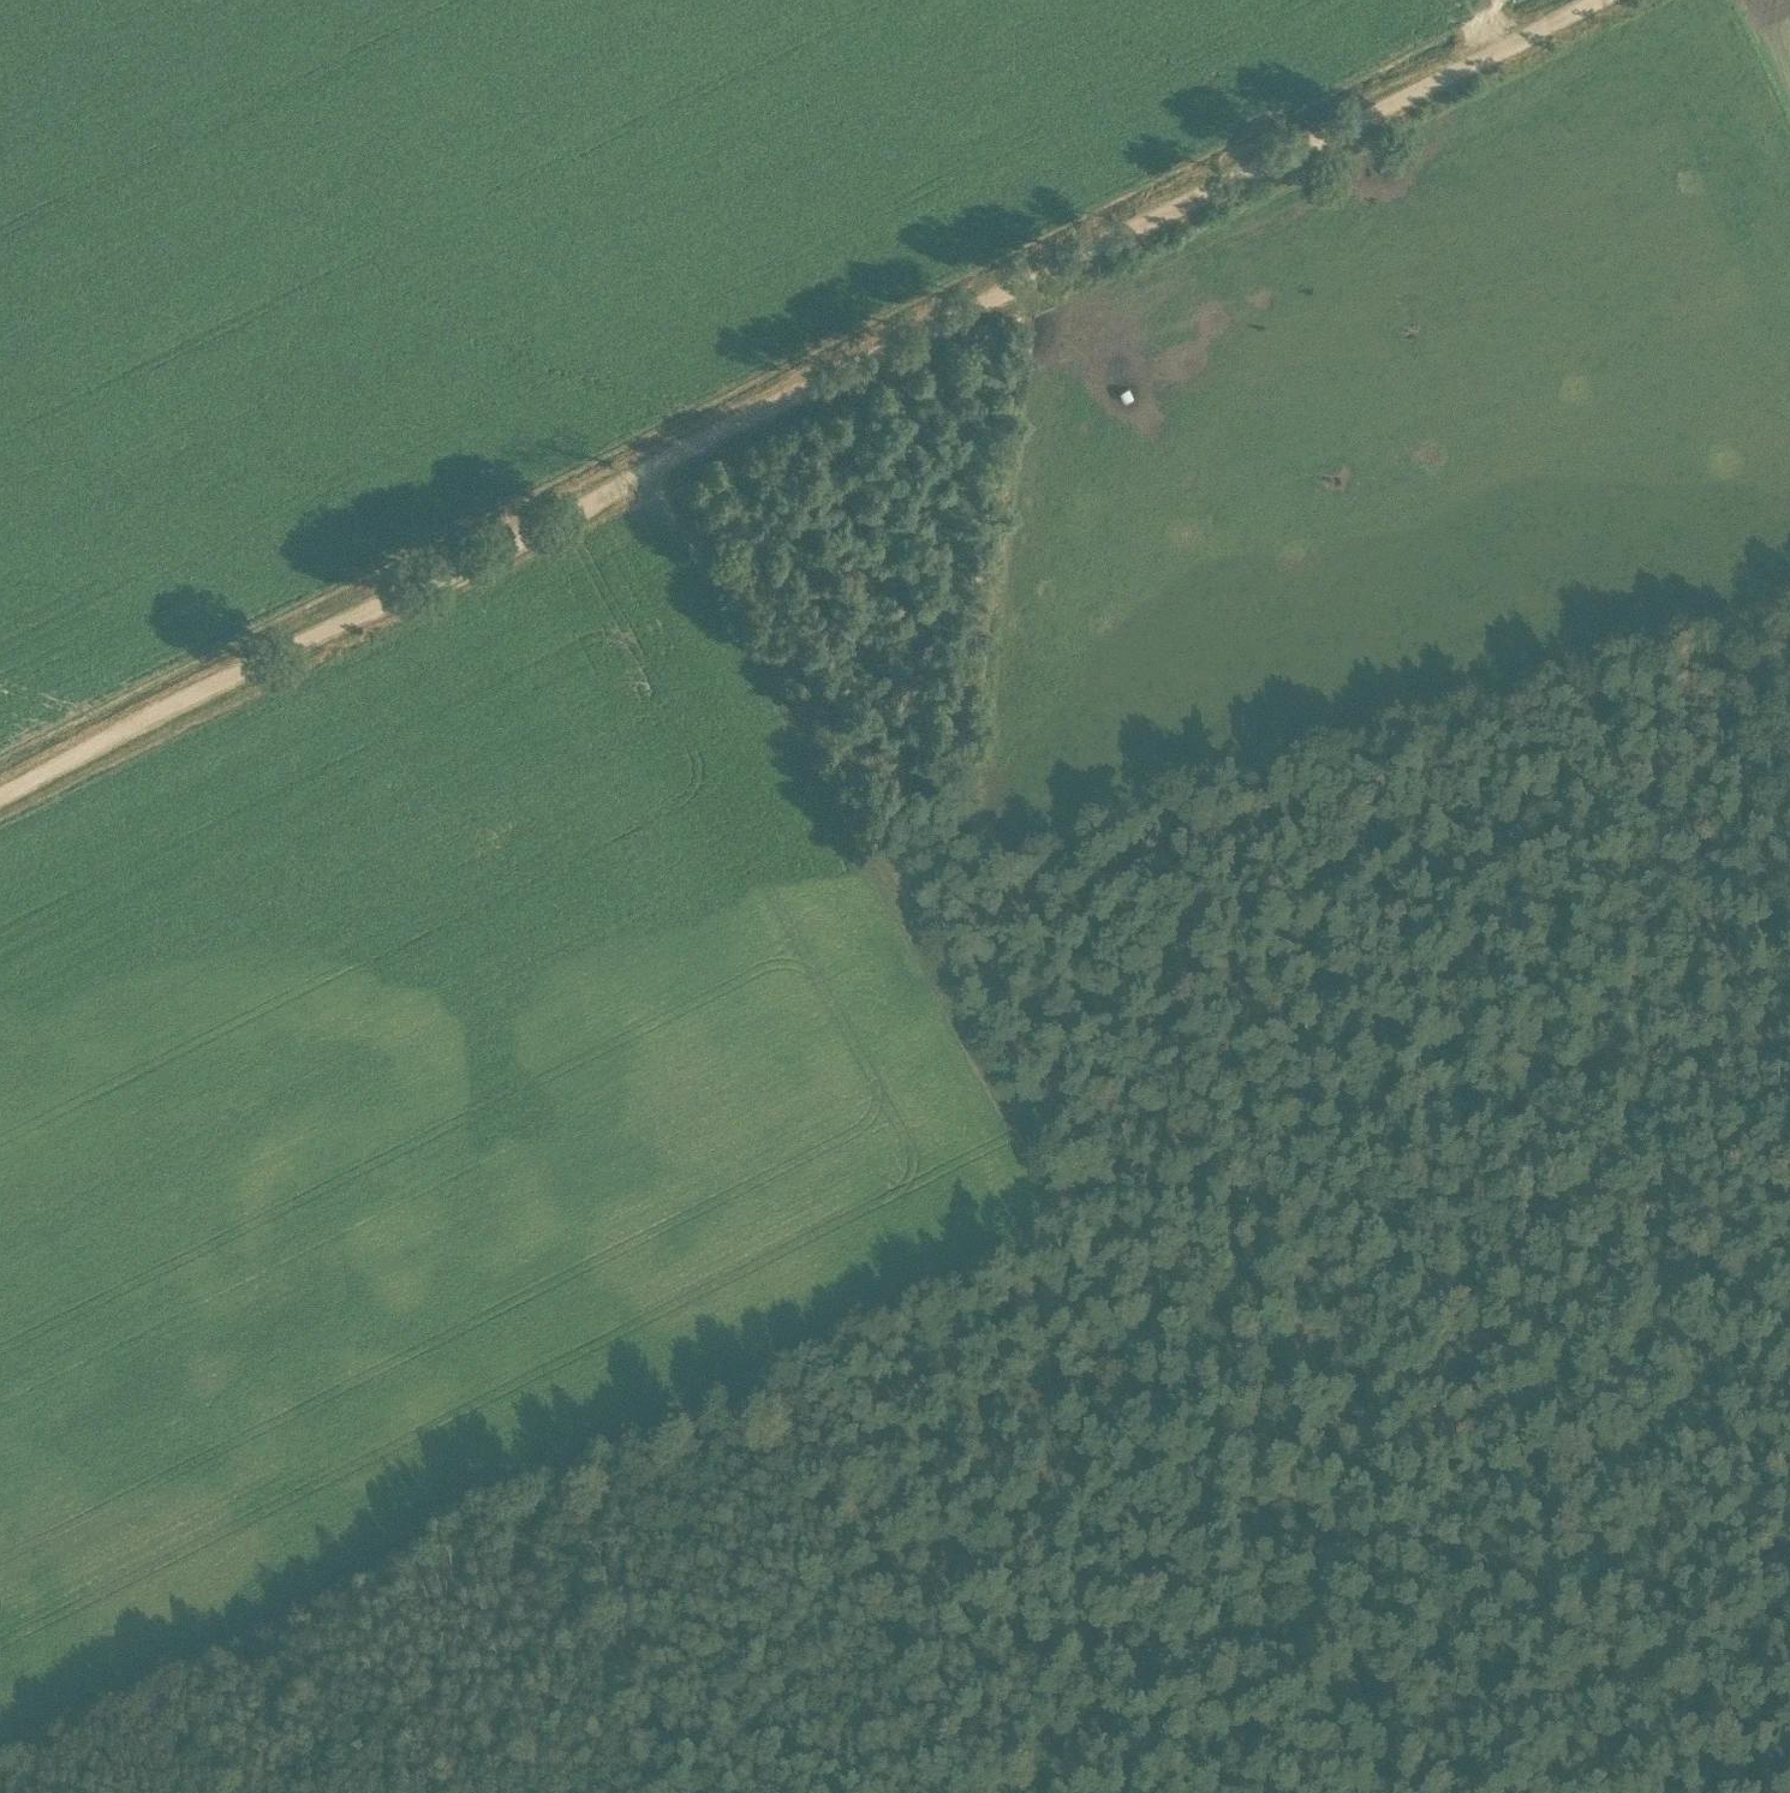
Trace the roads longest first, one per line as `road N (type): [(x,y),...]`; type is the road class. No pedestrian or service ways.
road 1 (unclassified): [(0,798),(1593,0)]

